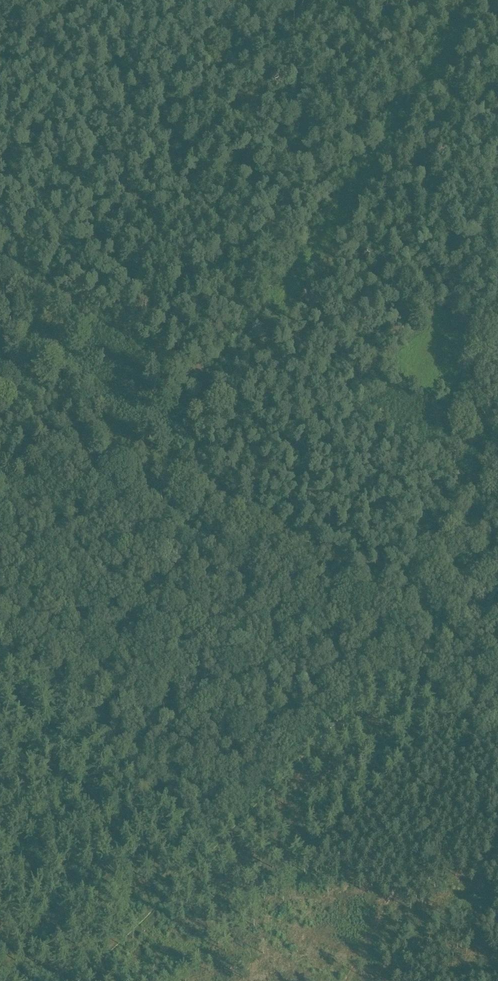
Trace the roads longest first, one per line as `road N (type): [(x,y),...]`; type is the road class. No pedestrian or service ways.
road 1 (track): [(70,980),(385,664)]
road 2 (track): [(349,980),(467,734)]

